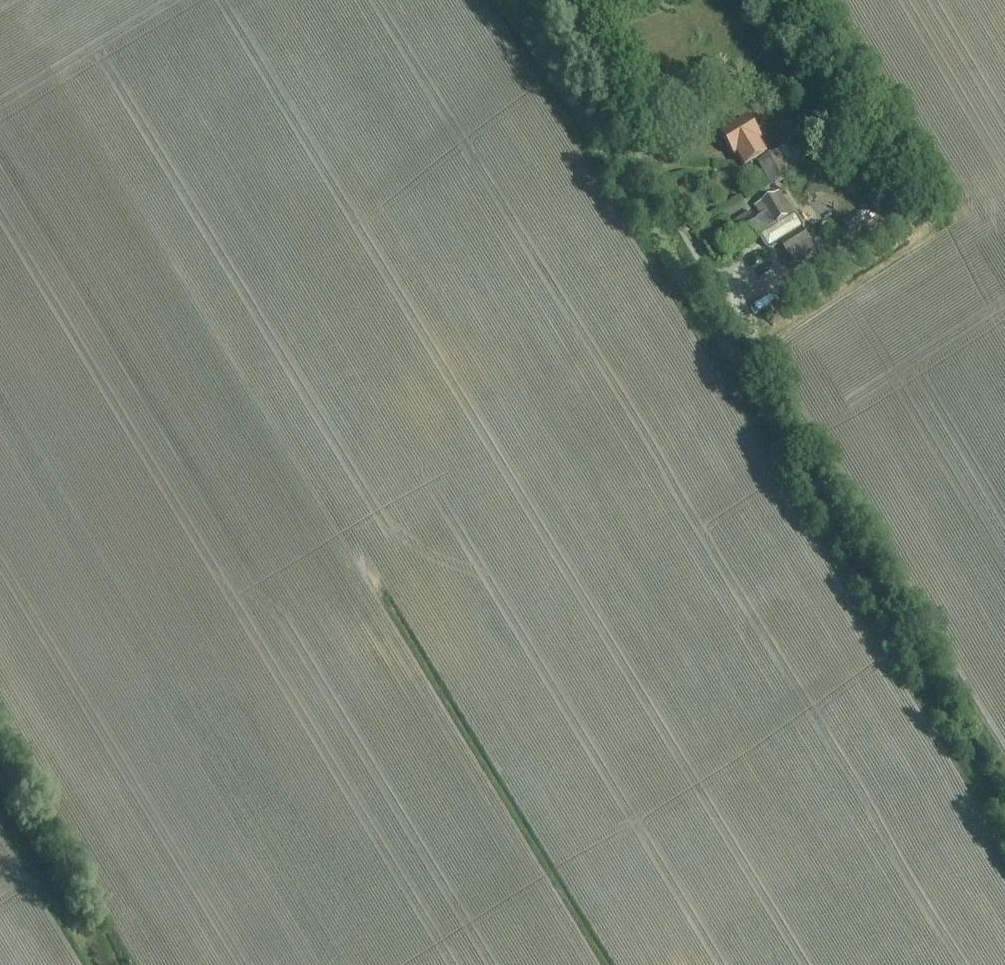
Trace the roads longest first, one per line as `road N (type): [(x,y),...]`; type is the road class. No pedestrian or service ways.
road 1 (track): [(719,283),(548,0)]

